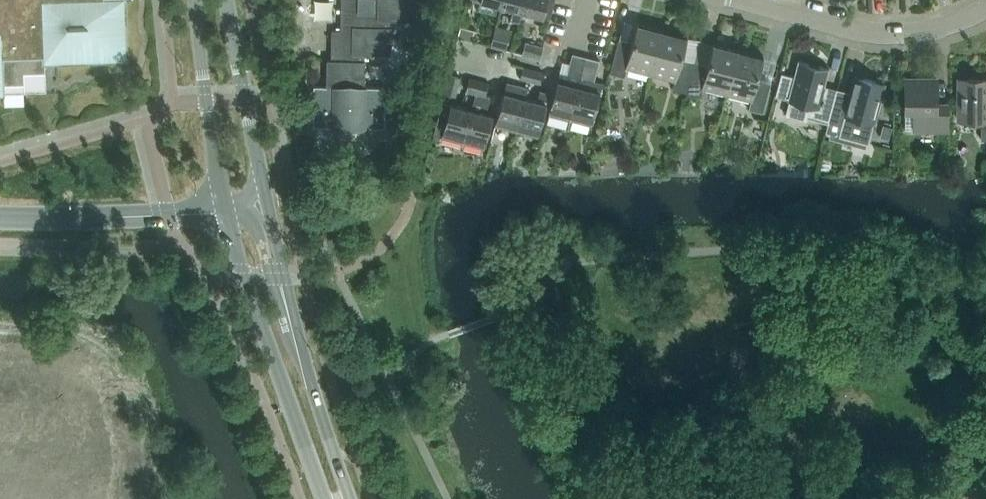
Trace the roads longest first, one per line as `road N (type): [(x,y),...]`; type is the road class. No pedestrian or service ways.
road 1 (tertiary): [(350,498),(306,366),(259,165)]
road 2 (tertiary): [(225,214),(324,498)]
road 3 (residential): [(985,6),(937,28),(902,33),(741,0)]
road 4 (unclassified): [(225,214),(0,217)]
road 5 (tertiary): [(194,0),(225,214)]
road 6 (tertiary): [(259,165),(228,0)]

